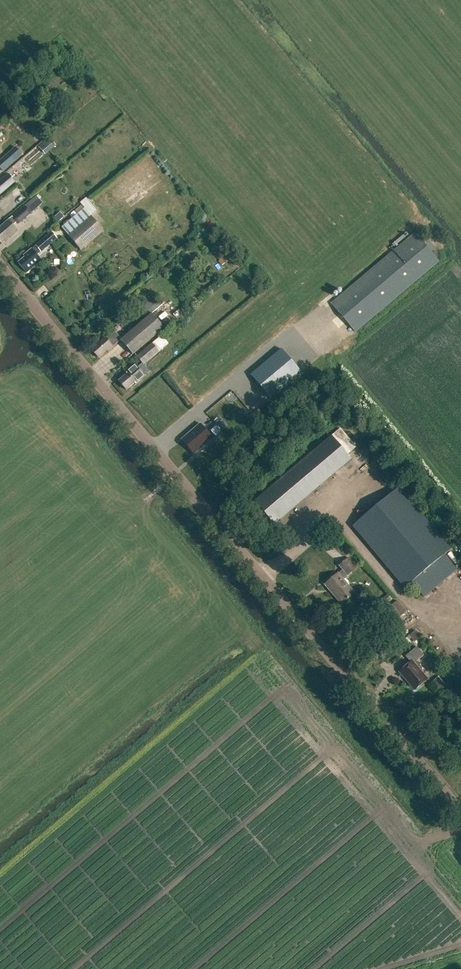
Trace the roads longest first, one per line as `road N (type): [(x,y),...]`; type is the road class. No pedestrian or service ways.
road 1 (unclassified): [(460,813),(0,267)]

